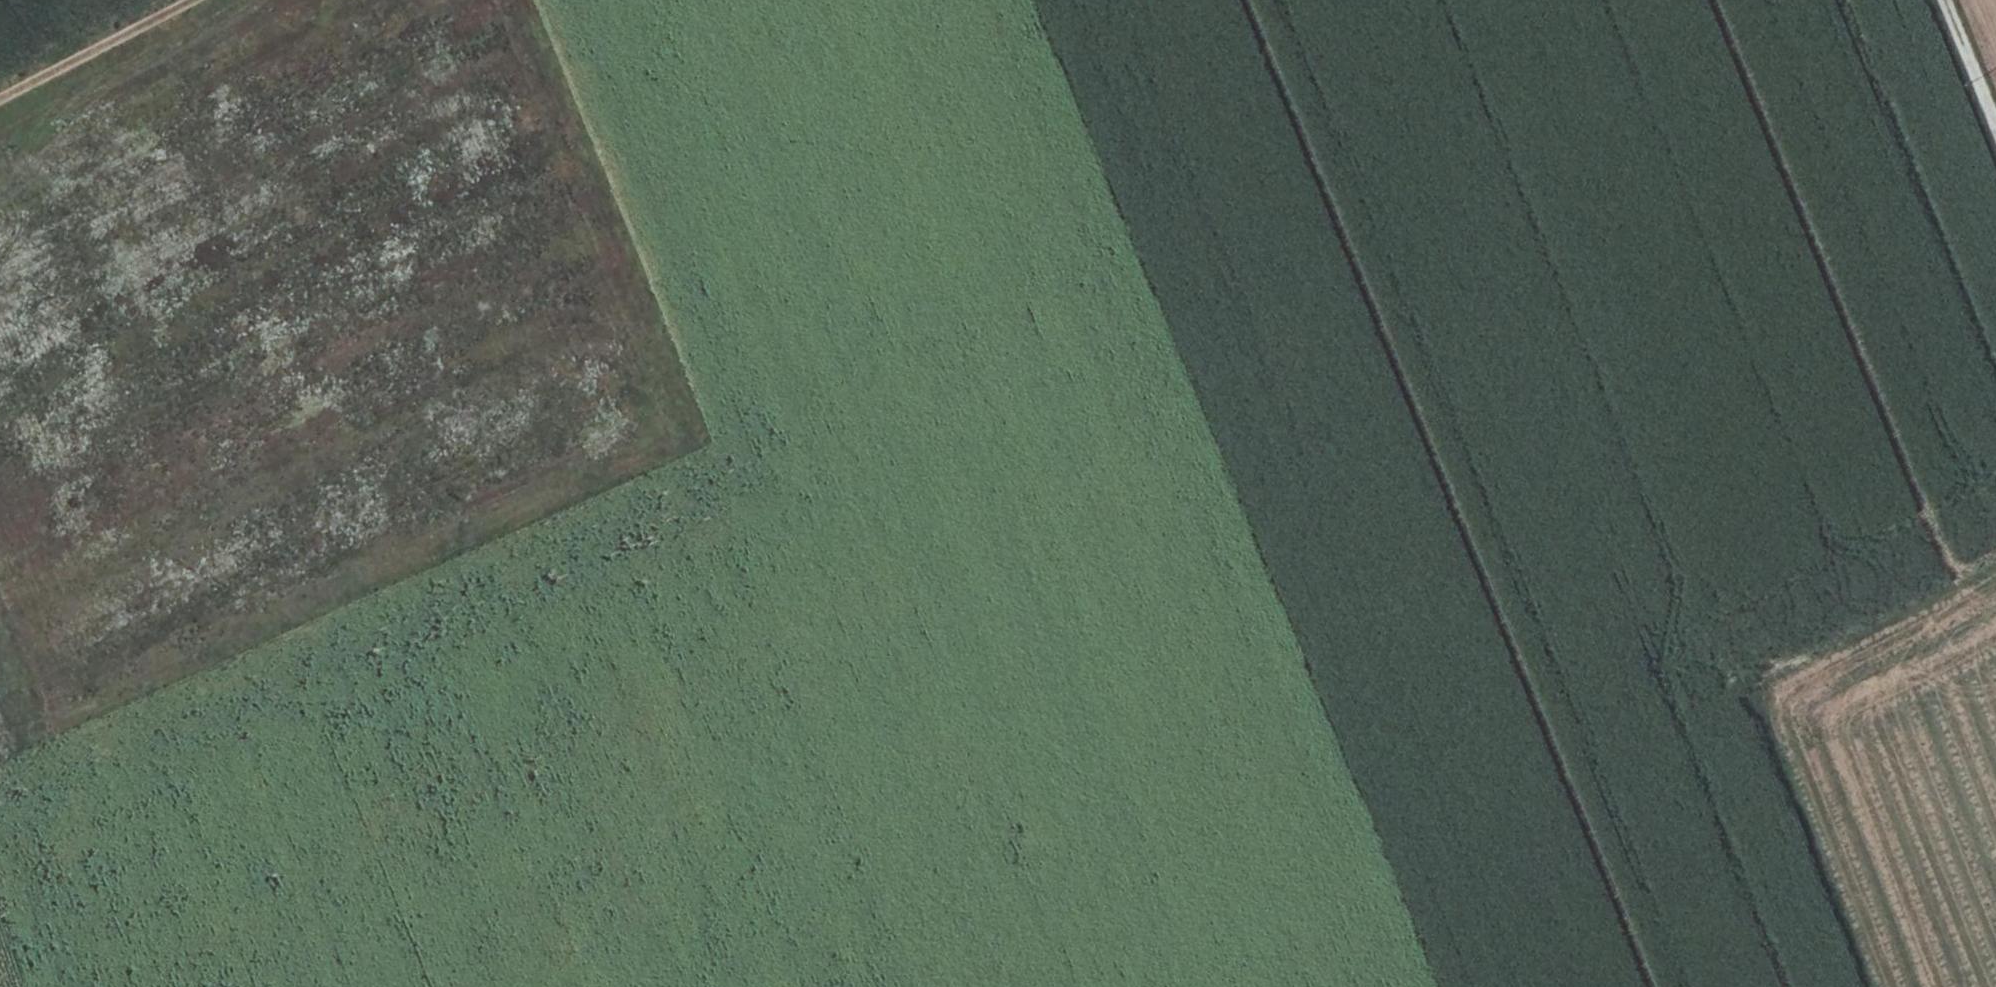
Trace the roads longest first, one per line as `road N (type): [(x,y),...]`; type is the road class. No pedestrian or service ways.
road 1 (track): [(198,0),(0,102)]
road 2 (track): [(1995,122),(1946,0)]

